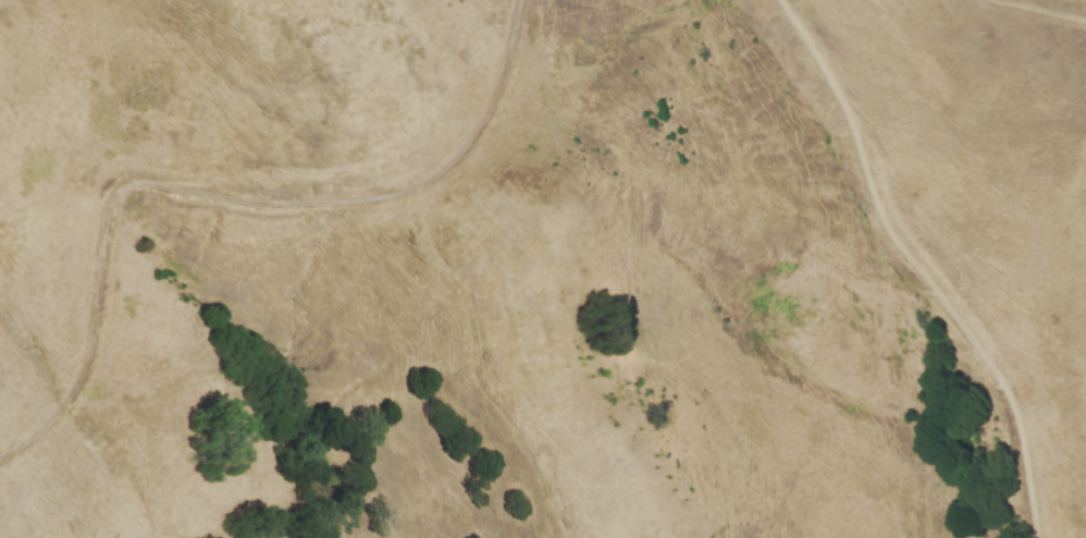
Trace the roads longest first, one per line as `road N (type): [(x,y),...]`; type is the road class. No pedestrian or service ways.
road 1 (track): [(0,454),(60,407),(78,378),(104,230),(124,189),(158,183),(329,201),(432,175),(481,124),(501,85),(518,0)]
road 2 (track): [(786,0),(859,125),(889,224),(1007,390),(1037,537)]

